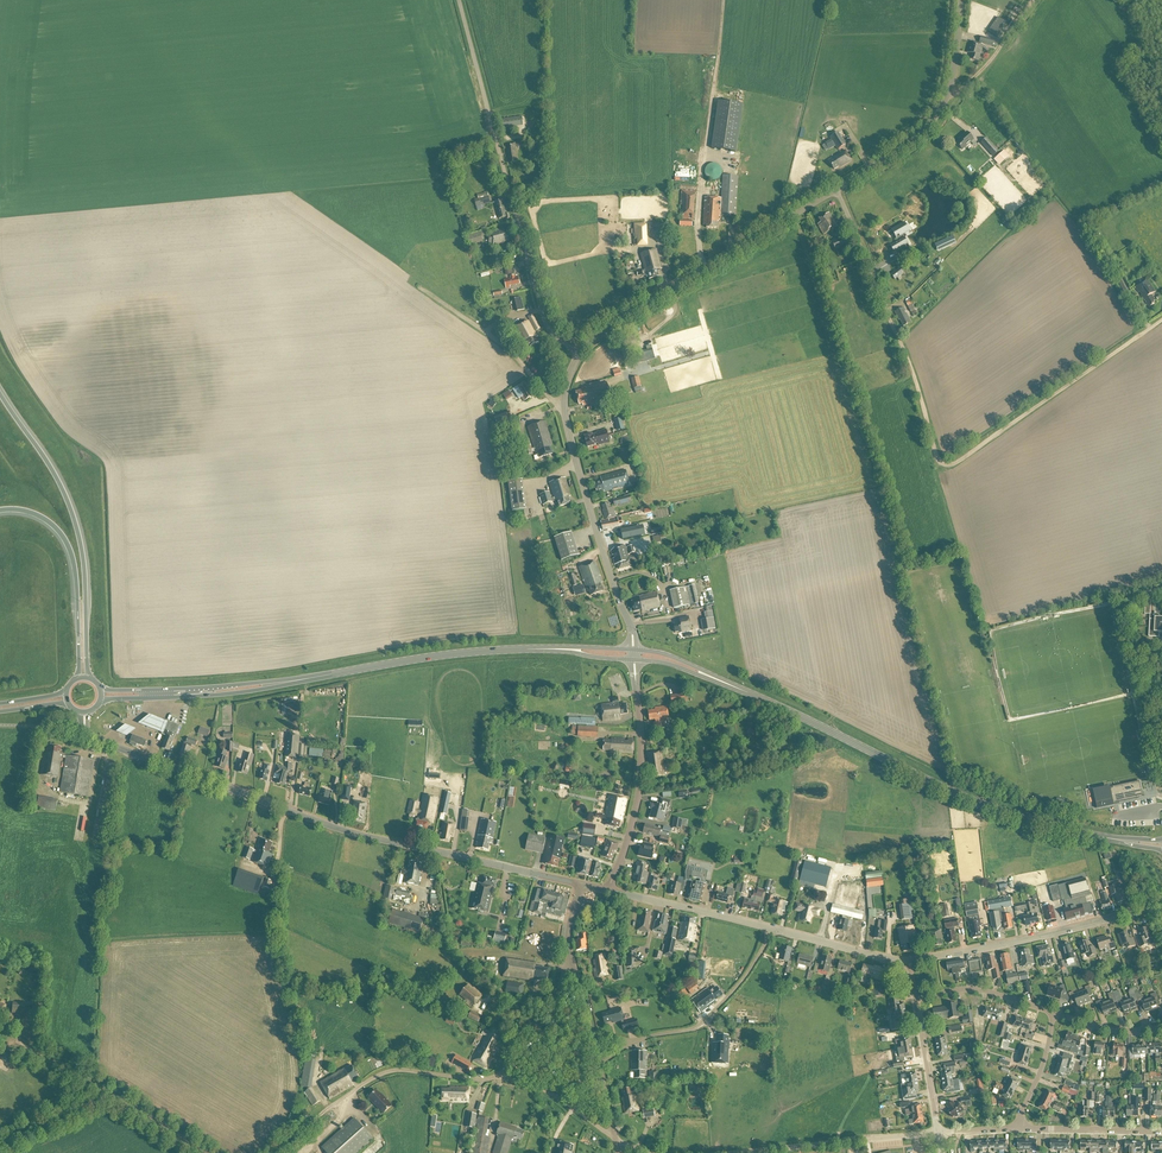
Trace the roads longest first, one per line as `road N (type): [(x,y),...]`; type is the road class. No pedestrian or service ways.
road 1 (primary): [(1161,846),(994,809),(764,700),(634,654)]
road 2 (unclassified): [(582,884),(326,825),(89,736),(84,713)]
road 3 (track): [(1161,320),(945,465),(889,313)]
road 4 (unclassified): [(578,354),(543,317),(459,0)]
road 5 (primary): [(299,681),(466,653),(634,654)]
road 6 (unclassified): [(634,654),(566,417),(578,354)]
road 7 (motorway): [(88,679),(85,567),(73,514),(53,470),(0,394)]
road 8 (unclassified): [(578,354),(835,189)]
road 9 (unclassified): [(909,962),(1034,939),(1161,902)]
road 10 (unclassified): [(835,189),(903,148),(939,112),(954,71),(961,0)]
road 11 (unclassified): [(610,891),(640,783),(634,654)]
road 12 (track): [(206,1152),(0,1032)]
road 13 (motorway): [(0,512),(39,517),(69,553),(77,680)]
road 14 (residential): [(728,1152),(939,1133)]
road 15 (residential): [(630,1042),(698,1025),(746,976),(772,929)]
road 16 (residential): [(328,1108),(392,1070),(499,1076)]
road 17 (unclassified): [(610,891),(772,929)]
road 18 (residential): [(499,1076),(549,1032),(571,959)]
road 19 (residential): [(1054,1013),(986,991),(915,997)]
road 20 (unclassified): [(772,929),(909,962)]
road 21 (residential): [(1021,1128),(1161,1131)]
road 22 (residential): [(939,1133),(915,997)]
road 23 (residential): [(889,313),(835,189)]
road 24 (residential): [(615,1140),(561,1099),(499,1076)]
road 25 (track): [(949,92),(985,66),(1034,0)]
road 26 (residential): [(1021,1128),(1054,1013)]

